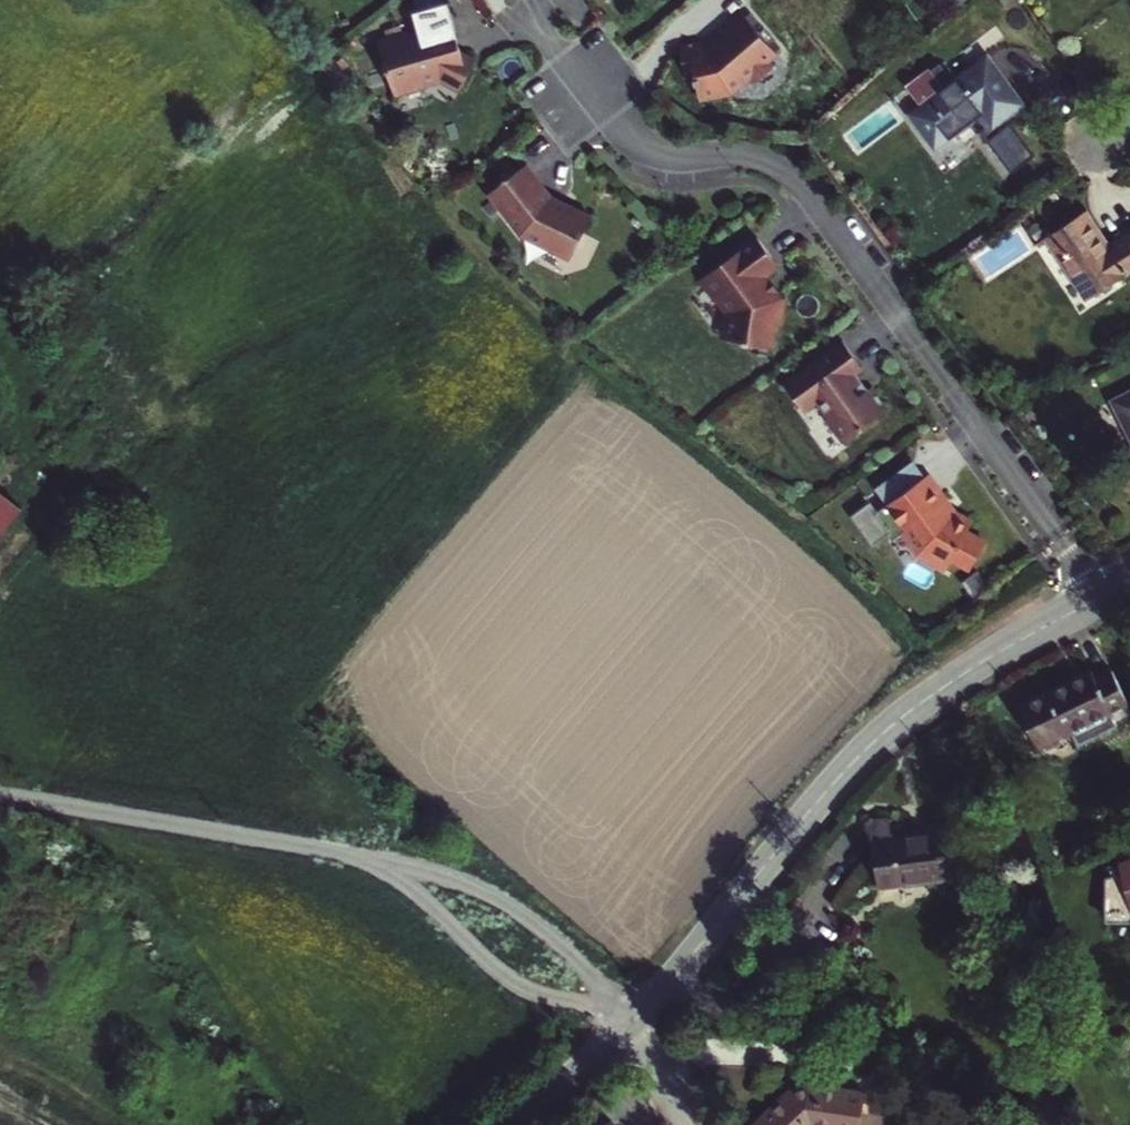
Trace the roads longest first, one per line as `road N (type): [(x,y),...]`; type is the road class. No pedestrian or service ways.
road 1 (residential): [(1098,596),(805,189),(756,155),(652,147),(532,6)]
road 2 (tertiary): [(1098,596),(955,677),(885,730),(631,1023)]
road 3 (tertiary): [(631,1023),(516,1124)]

